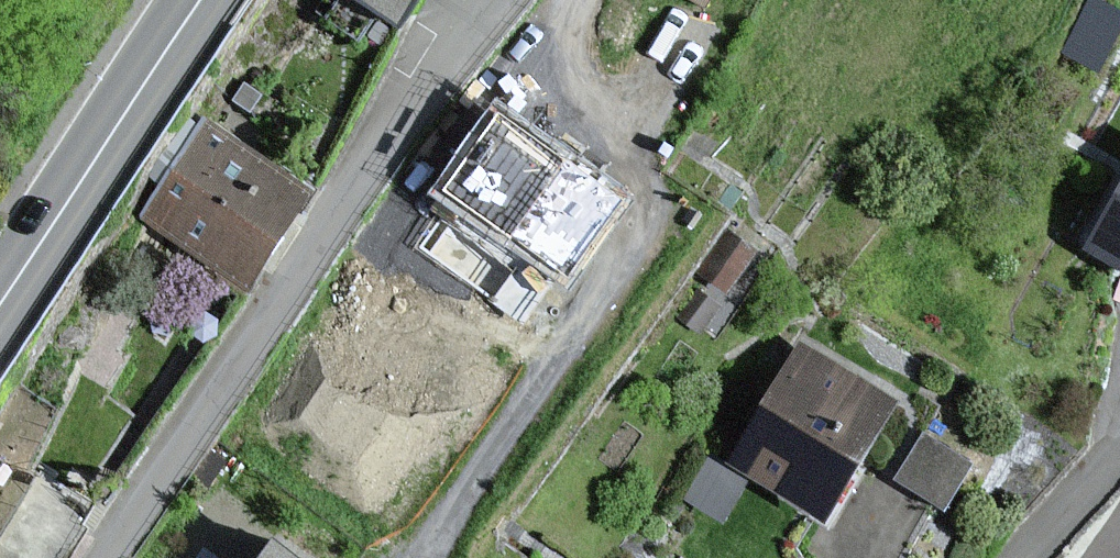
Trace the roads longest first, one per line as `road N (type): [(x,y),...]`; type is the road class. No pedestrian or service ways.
road 1 (residential): [(497,0),(333,213),(106,557)]
road 2 (residential): [(580,0),(561,33),(573,103),(608,151),(639,171),(649,192),(645,219),(428,557)]
road 3 (secondary): [(0,296),(202,0)]
road 4 (residential): [(1024,557),(1119,450)]

